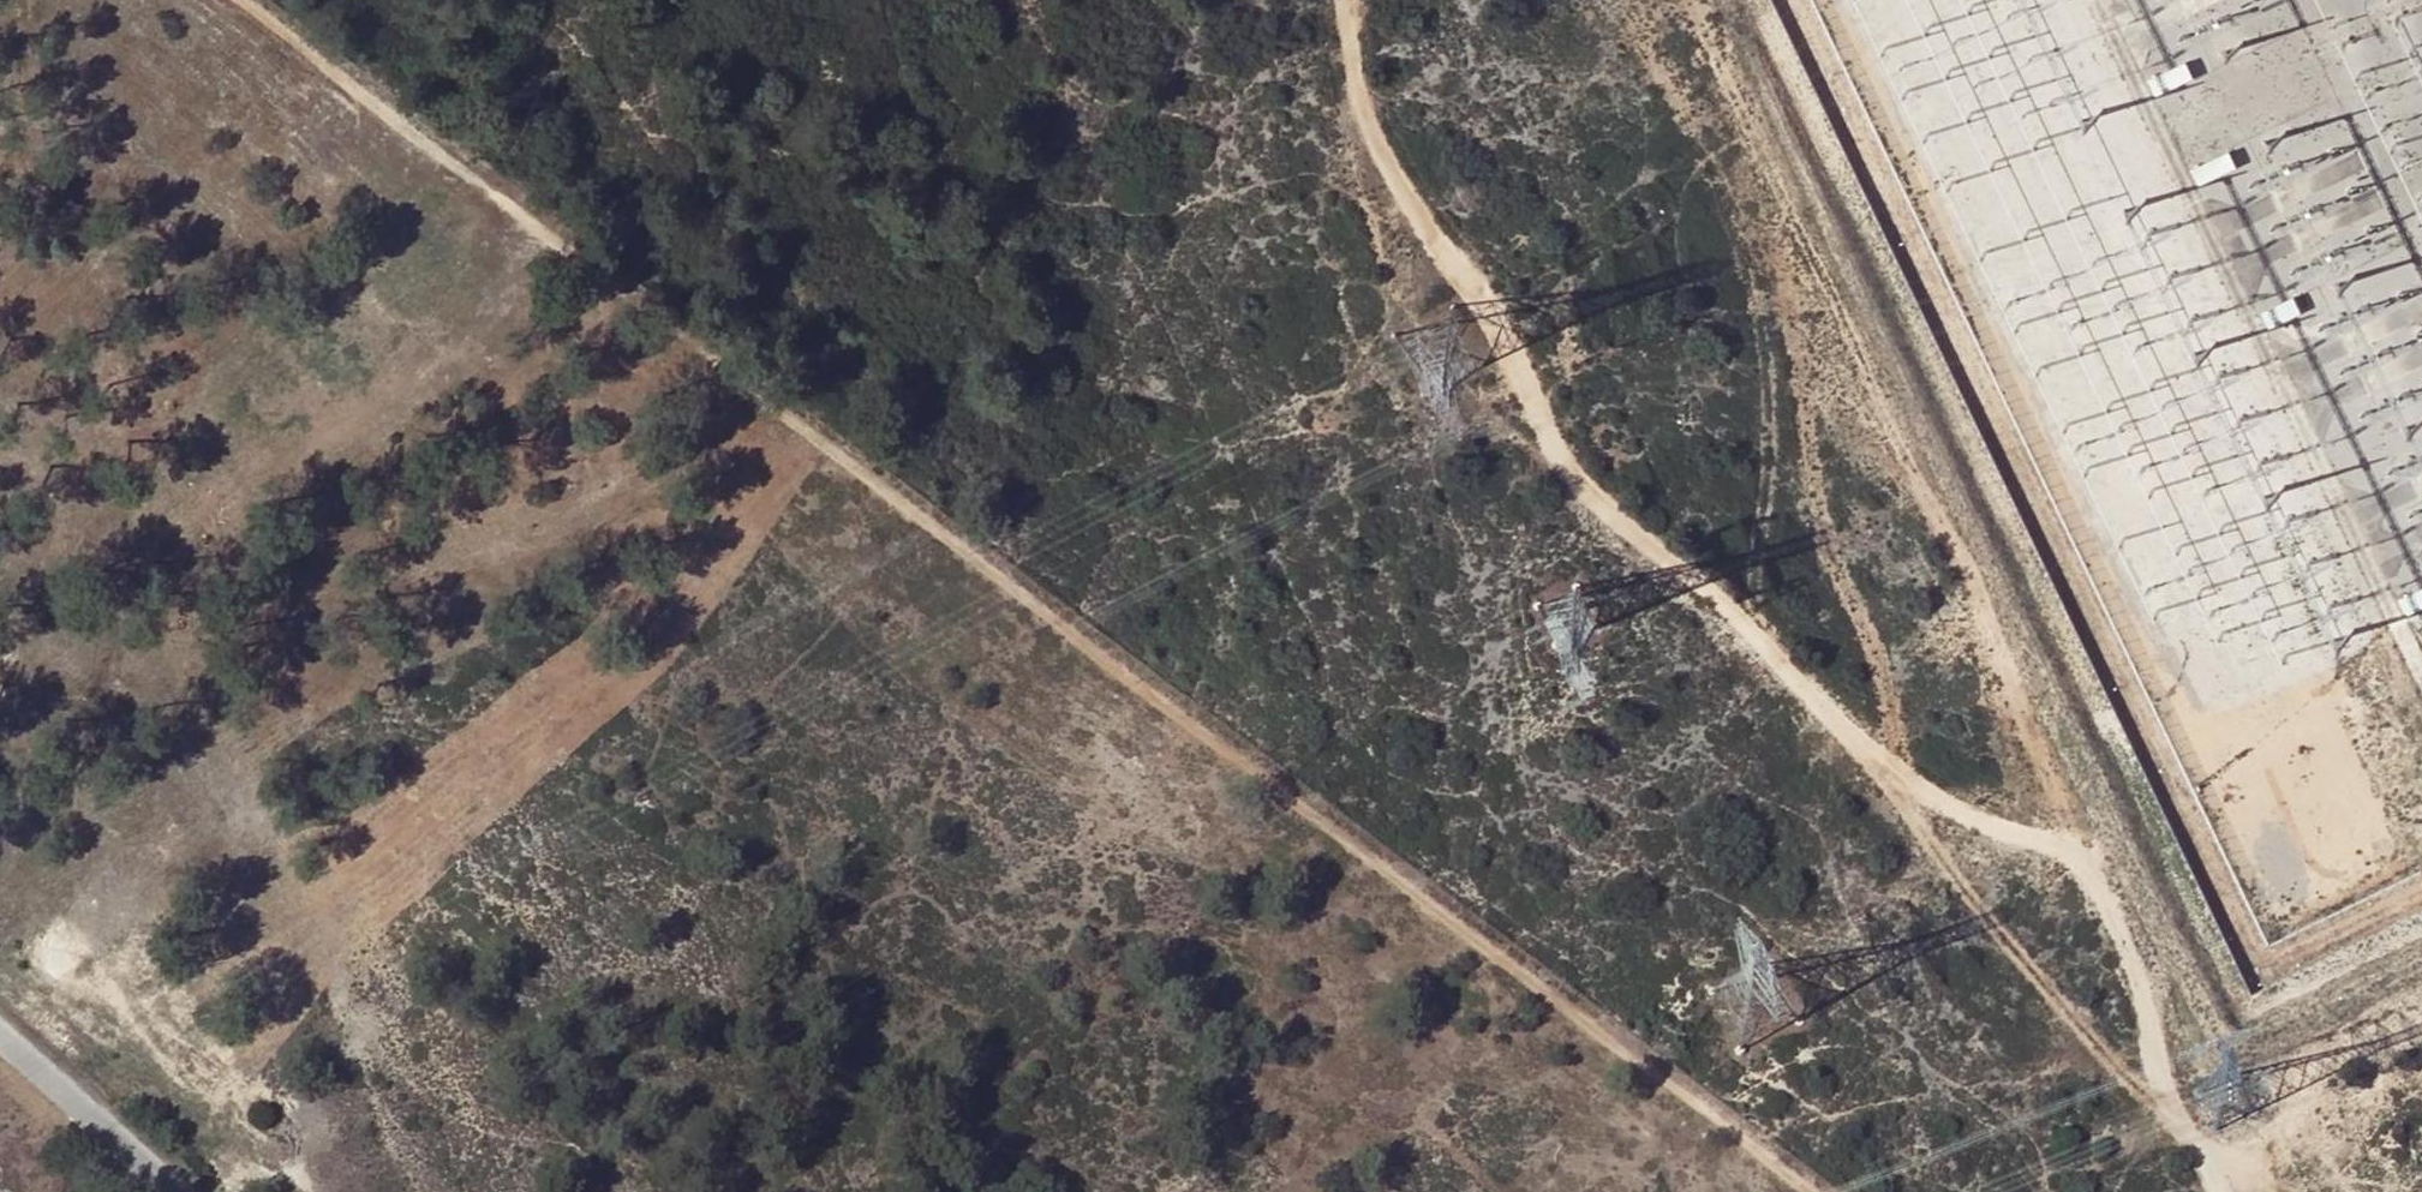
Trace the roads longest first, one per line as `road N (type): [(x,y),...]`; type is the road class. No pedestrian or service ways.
road 1 (track): [(1822,1191),(263,0)]
road 2 (track): [(2218,1191),(2152,1085),(2146,1045),(2173,964),(2163,883),(2117,849),(1974,822),(1930,799),(1530,404),(1368,31),(1374,0)]

